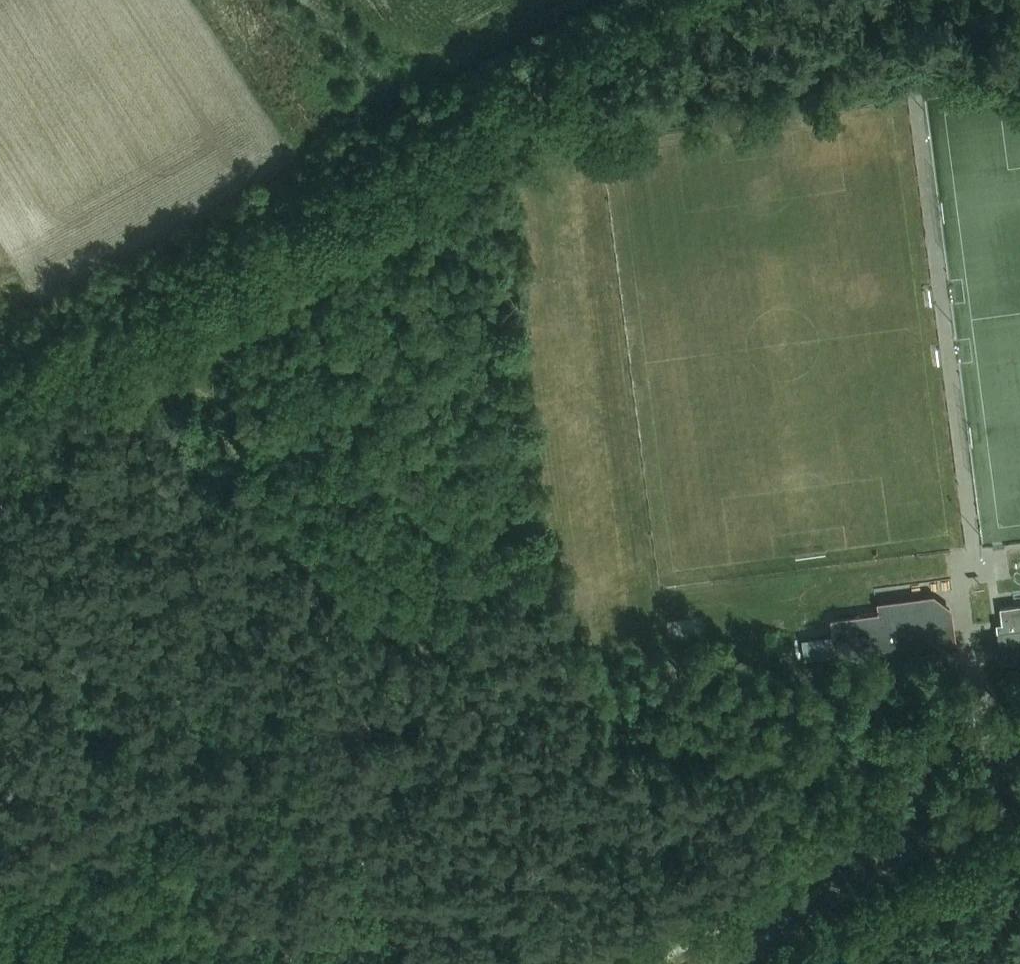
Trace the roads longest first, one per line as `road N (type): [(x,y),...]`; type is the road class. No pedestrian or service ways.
road 1 (unclassified): [(730,963),(923,837),(1019,792)]

